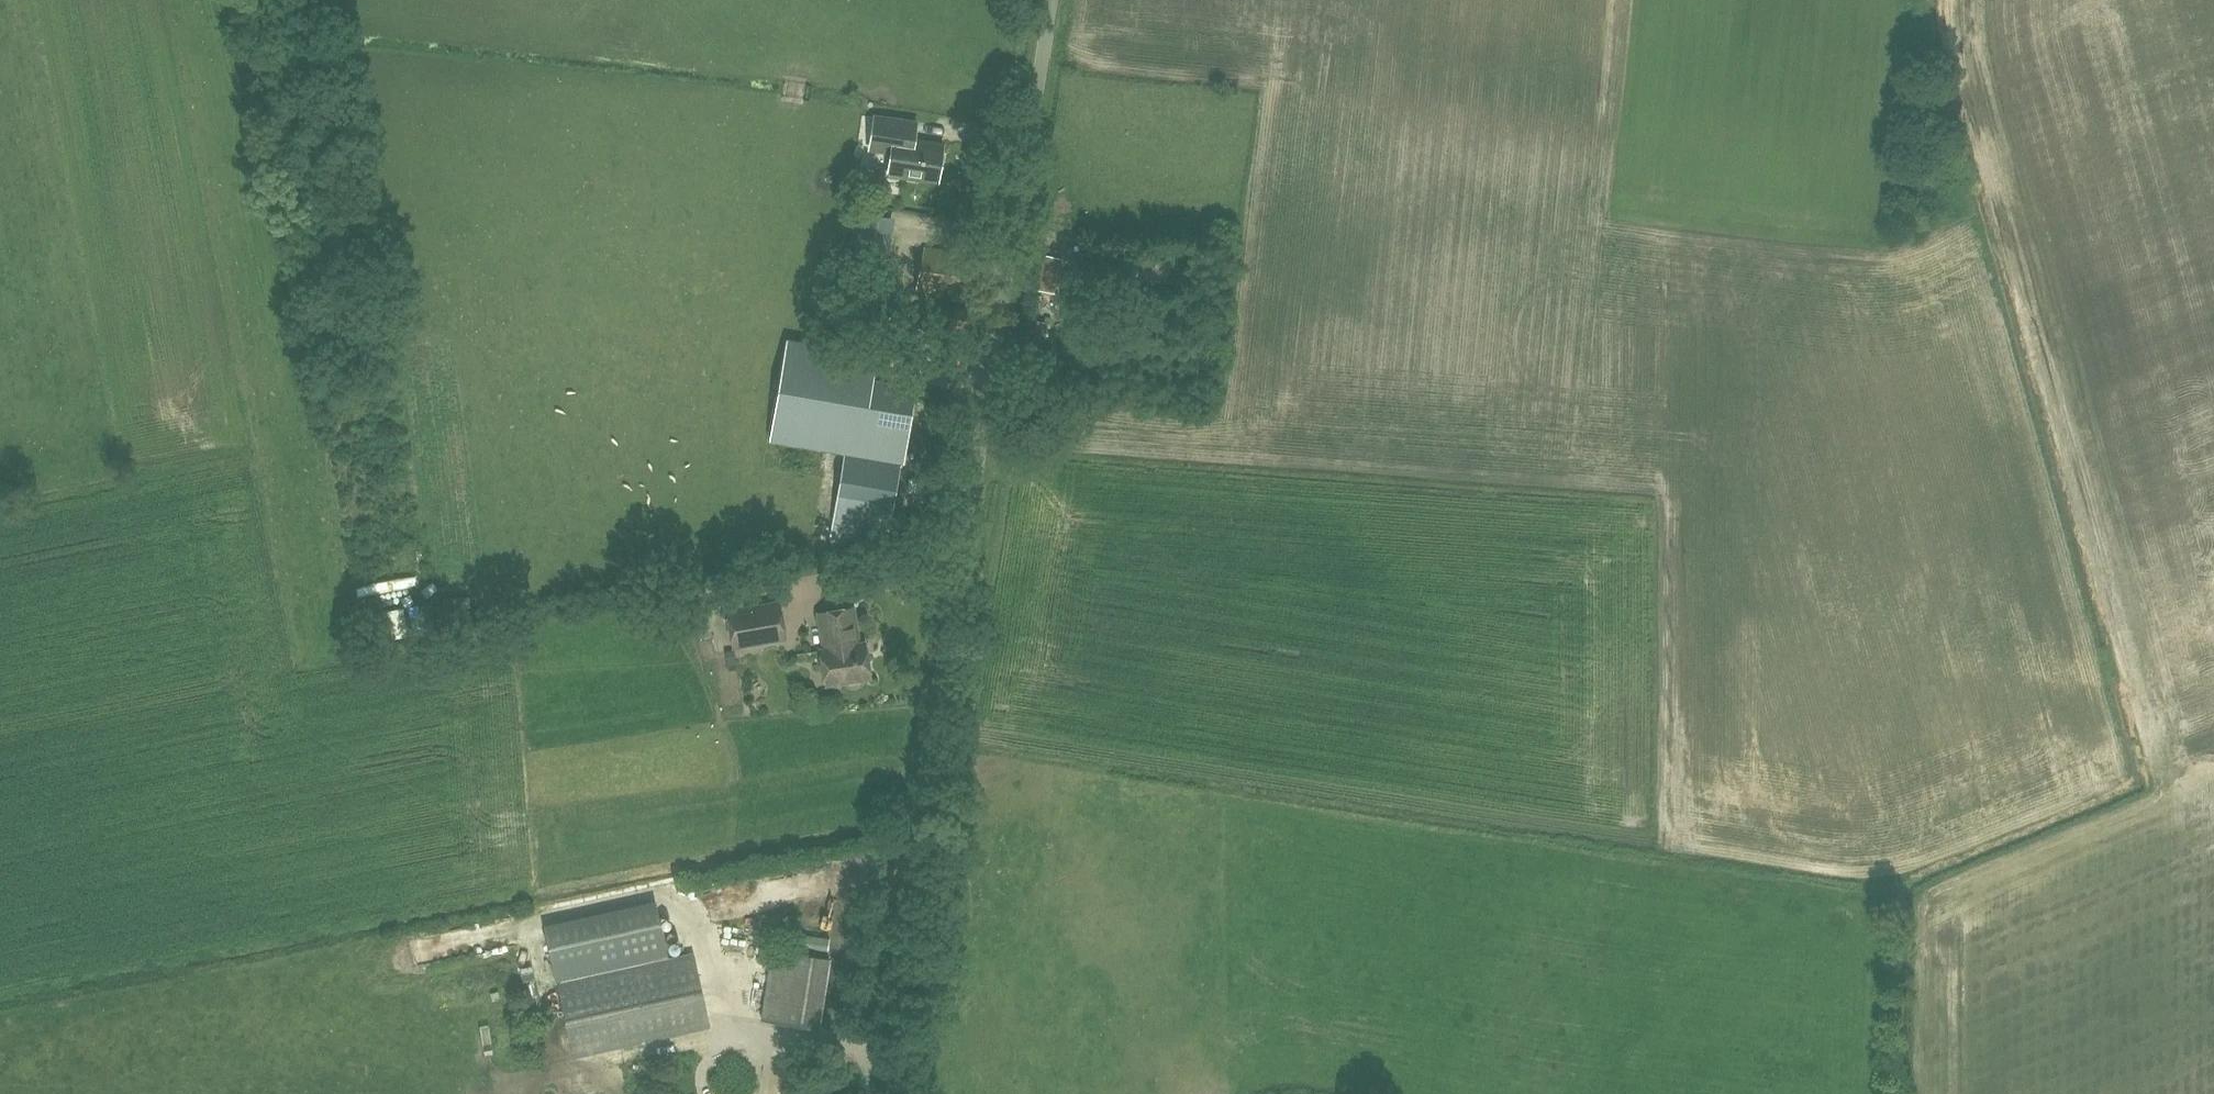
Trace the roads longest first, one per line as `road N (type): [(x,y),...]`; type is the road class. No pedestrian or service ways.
road 1 (unclassified): [(865,1093),(962,457),(1053,0)]

